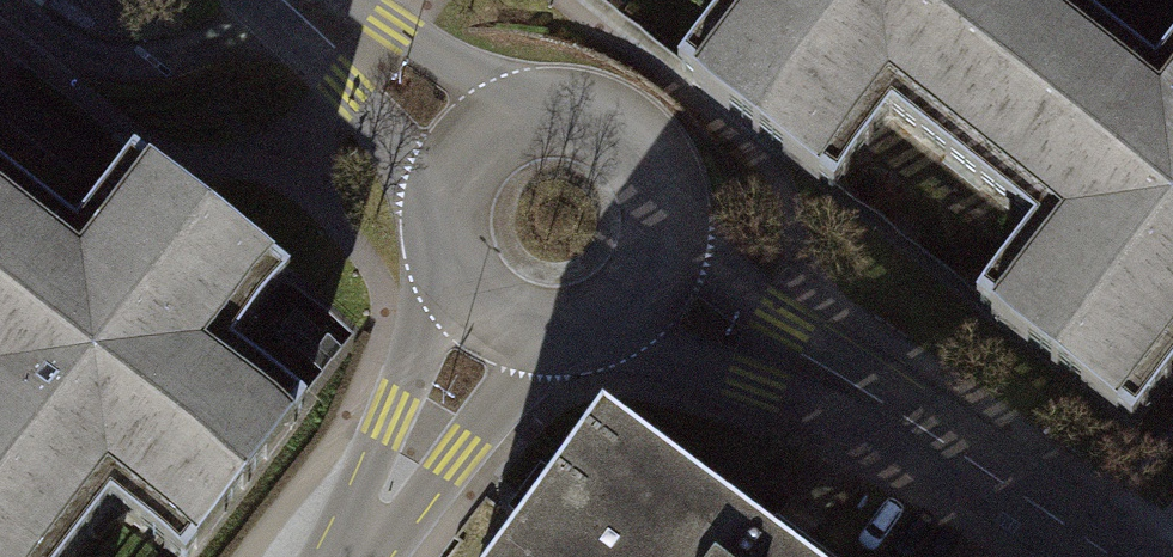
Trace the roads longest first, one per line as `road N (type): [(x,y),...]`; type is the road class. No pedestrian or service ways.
road 1 (unclassified): [(670,298),(1089,556)]
road 2 (unclassified): [(670,298),(687,258),(691,216),(681,174),(658,138),(625,111),(585,96),(542,94),(501,106),(466,131)]
road 3 (unclassified): [(354,556),(481,333)]
road 4 (unclassified): [(466,131),(442,161),(426,236),(434,273),(481,333)]
road 5 (unclassified): [(279,0),(466,131)]
road 6 (unclassified): [(481,333),(520,352),(562,358),(604,350),(641,329),(670,298)]

